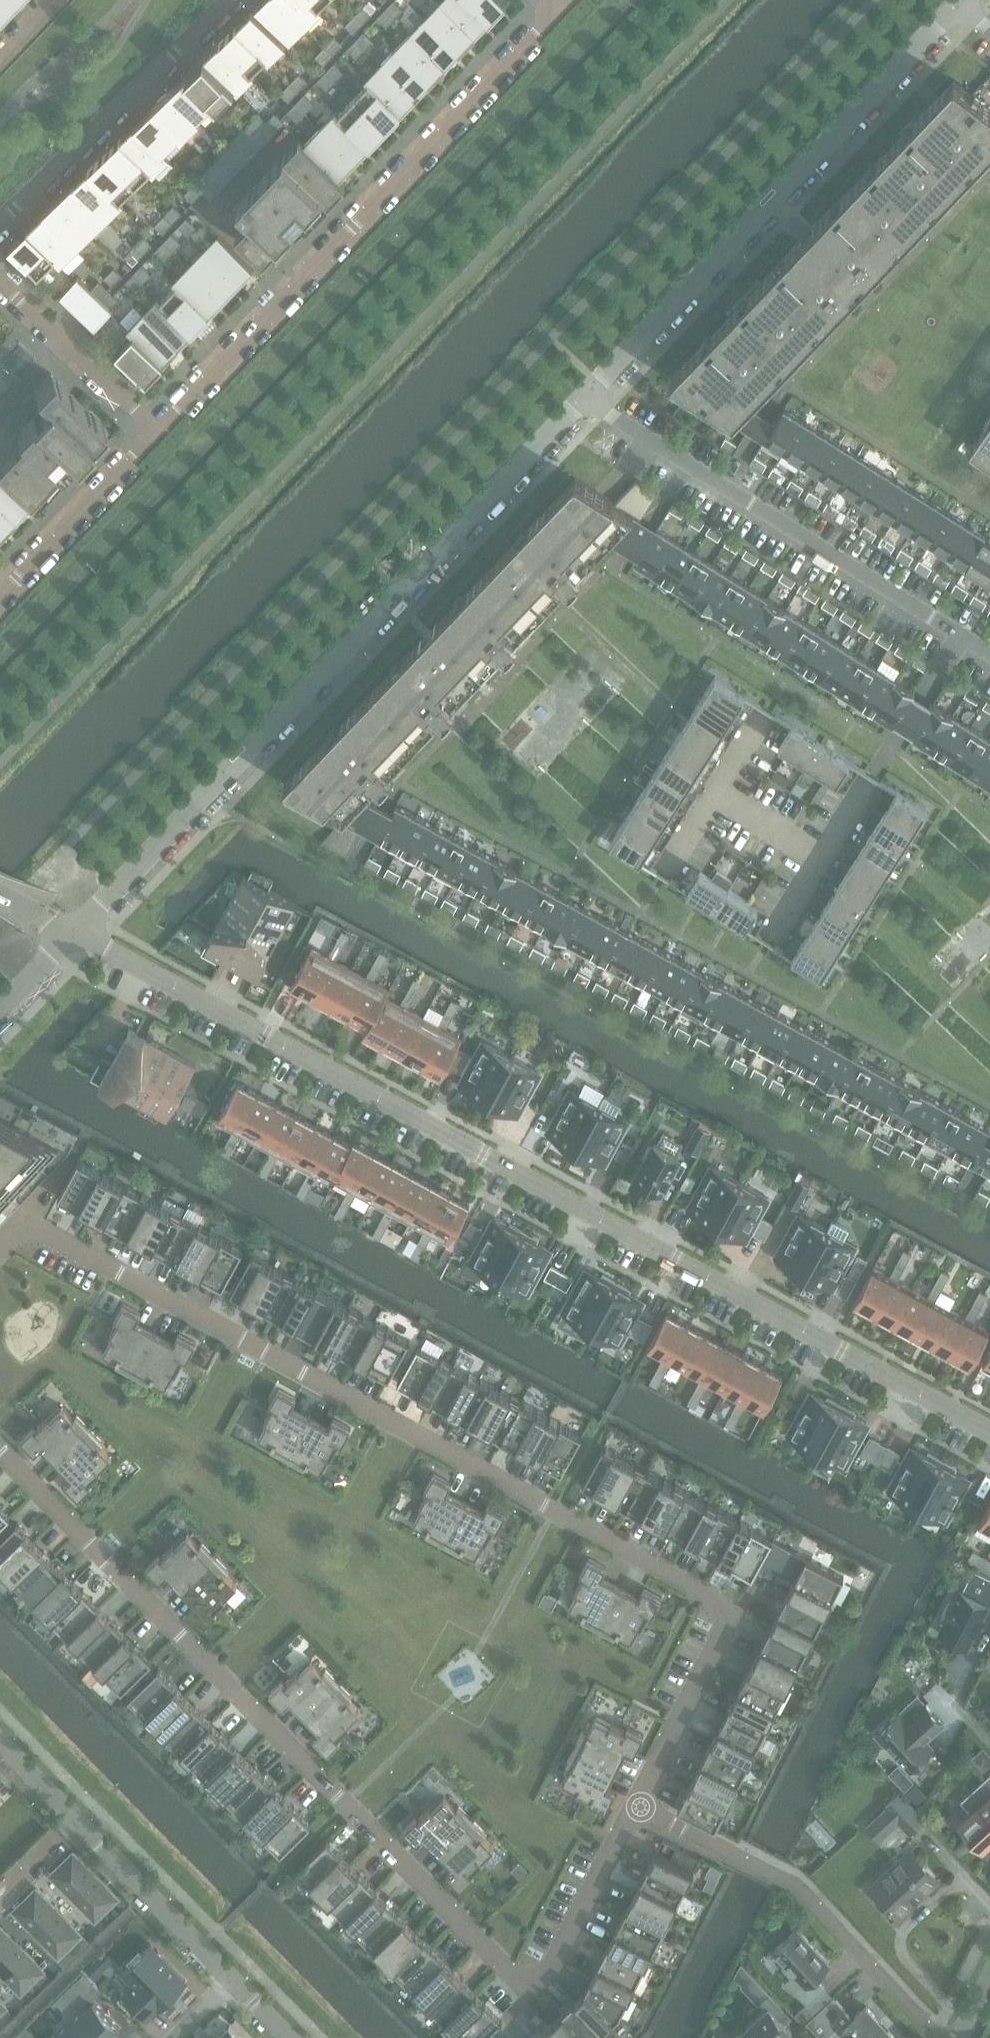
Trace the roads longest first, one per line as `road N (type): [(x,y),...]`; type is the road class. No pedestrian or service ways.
road 1 (residential): [(637,1808),(734,1606),(23,1218),(0,1242)]
road 2 (residential): [(989,1433),(75,932)]
road 3 (residential): [(0,1452),(533,1996),(637,1808)]
road 4 (residential): [(586,398),(75,932)]
road 5 (residential): [(157,430),(561,7)]
road 6 (residential): [(957,6),(586,398)]
road 7 (residential): [(959,636),(586,398)]
road 8 (residential): [(637,1808),(785,1880),(936,2037)]
road 9 (residential): [(0,1745),(232,1980)]
road 10 (residential): [(0,223),(231,0)]
road 11 (residential): [(959,636),(821,860)]
road 12 (residential): [(0,595),(157,430)]
road 13 (residential): [(0,284),(157,430)]
road 14 (residential): [(716,793),(821,860)]

